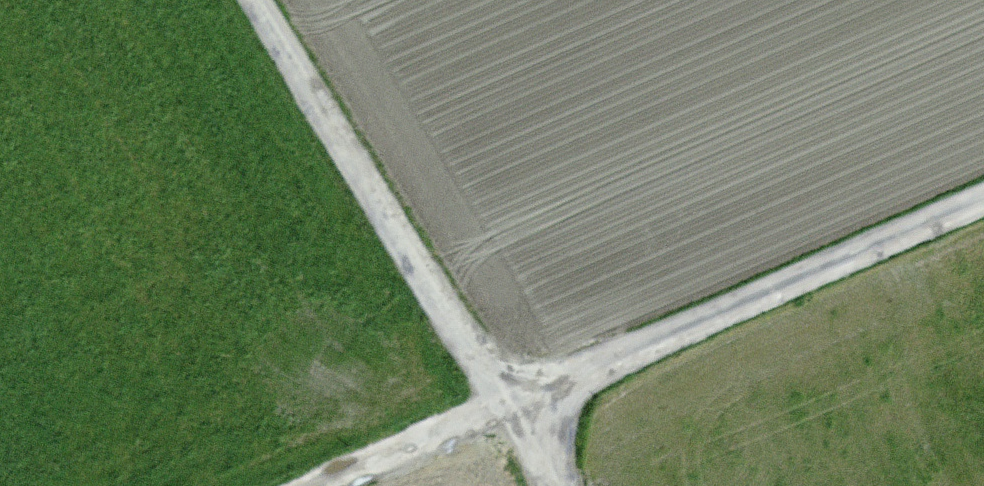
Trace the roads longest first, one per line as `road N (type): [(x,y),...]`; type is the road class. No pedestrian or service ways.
road 1 (track): [(983,204),(331,485)]
road 2 (track): [(268,0),(566,485)]

